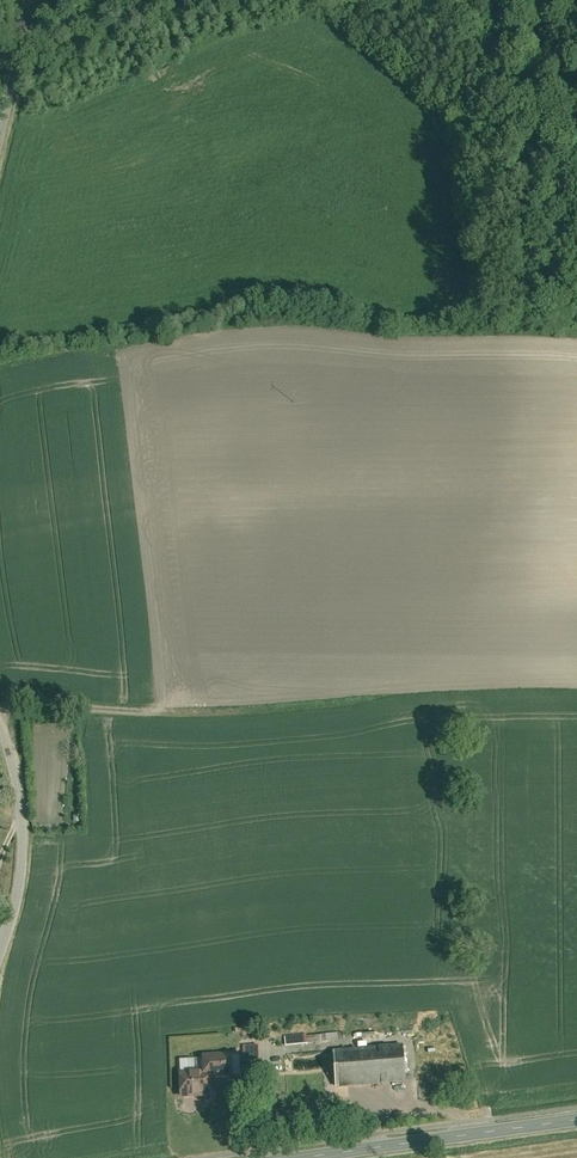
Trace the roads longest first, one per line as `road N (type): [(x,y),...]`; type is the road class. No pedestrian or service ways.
road 1 (tertiary): [(317,1157),(576,1122)]
road 2 (unclassified): [(0,962),(19,890),(20,845),(0,738)]

